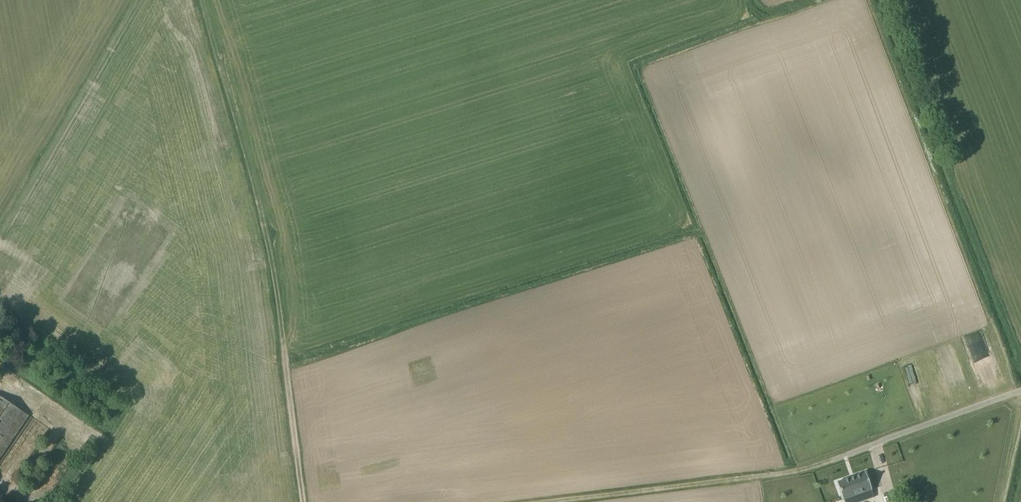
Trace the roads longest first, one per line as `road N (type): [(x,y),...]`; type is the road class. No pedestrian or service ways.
road 1 (track): [(302,501),(267,239),(200,0)]
road 2 (track): [(814,465),(533,501)]
road 3 (unclassified): [(814,465),(1020,393)]

